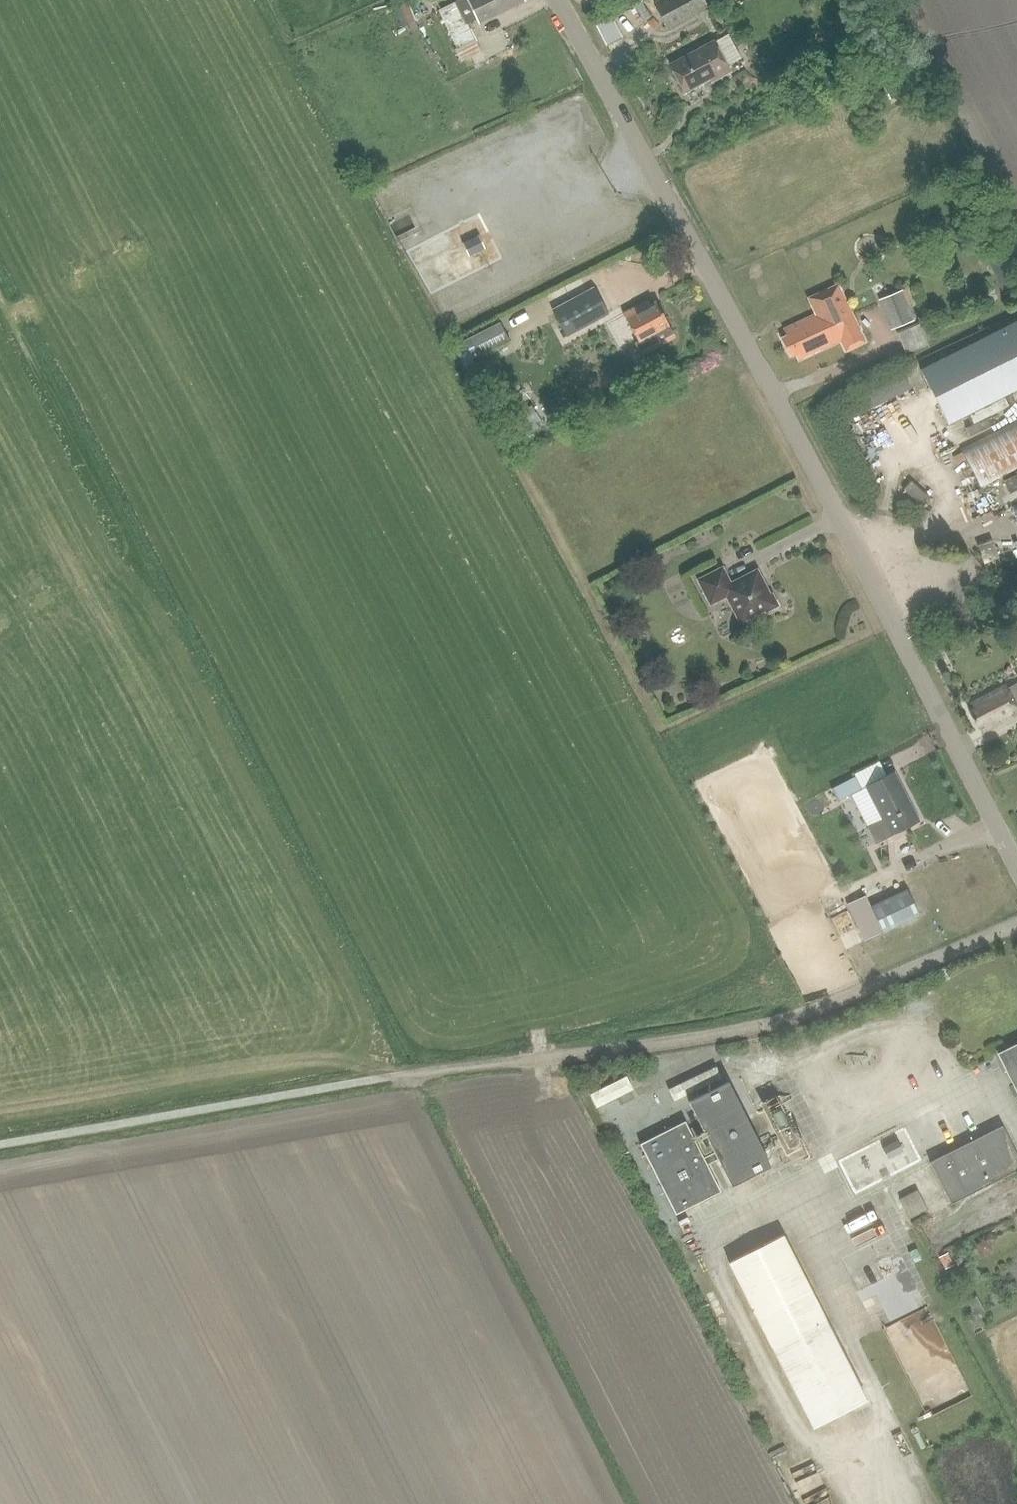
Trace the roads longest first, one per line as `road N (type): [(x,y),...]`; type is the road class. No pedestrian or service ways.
road 1 (unclassified): [(1016,870),(775,397),(556,0)]

